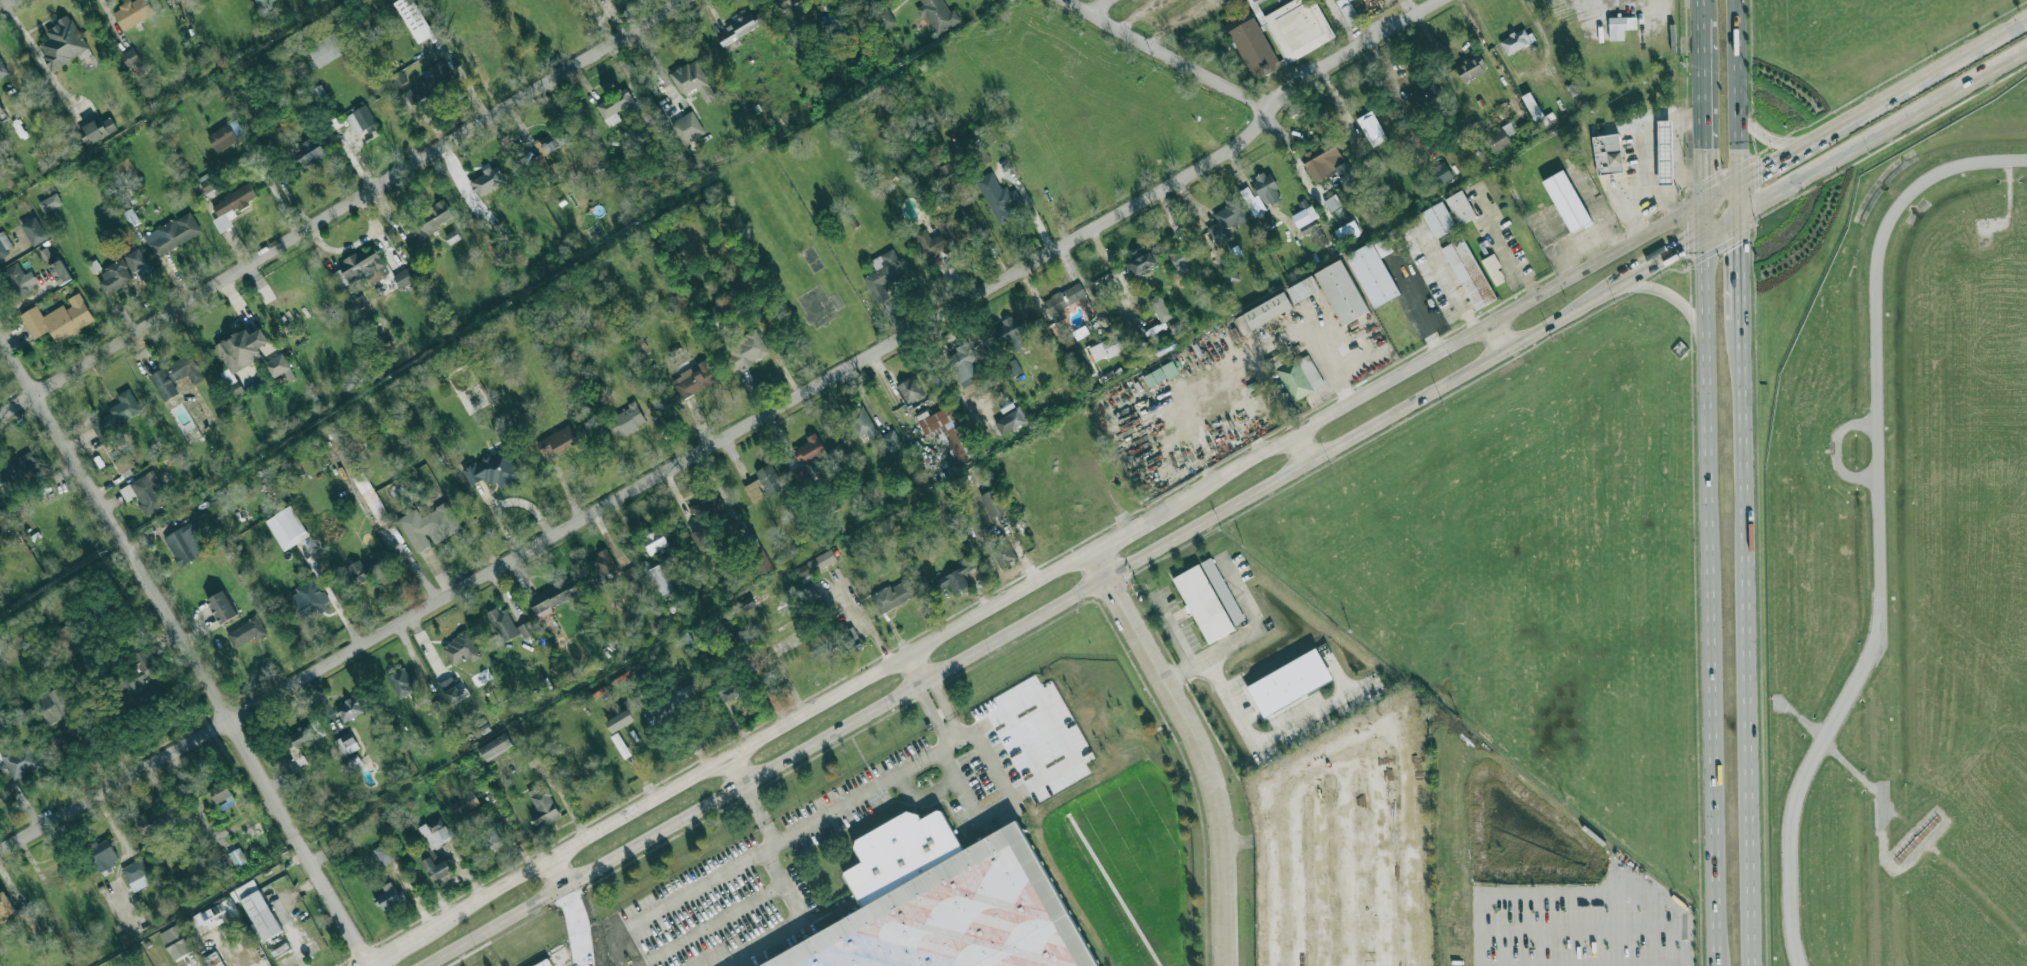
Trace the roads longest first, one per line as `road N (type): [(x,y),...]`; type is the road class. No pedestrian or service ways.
road 1 (residential): [(0,853),(1155,195),(1221,155),(1307,80),(1440,0)]
road 2 (secondary): [(1740,179),(362,965)]
road 3 (secondary): [(424,965),(1633,278)]
road 4 (residential): [(0,417),(688,0)]
road 5 (primary): [(1705,236),(1719,965)]
road 6 (residential): [(0,336),(357,944)]
road 7 (primary): [(1761,965),(1746,319)]
road 8 (residential): [(1093,553),(1206,751),(1226,838),(1228,965)]
road 9 (secondary): [(1705,236),(2026,49)]
road 10 (residential): [(1063,0),(1271,113)]
road 11 (primary): [(1701,7),(1704,200)]
road 12 (primary): [(1599,298),(1632,288),(1674,300),(1691,316),(1707,358)]
road 13 (secondary): [(1921,79),(1810,142)]
road 14 (secondary): [(2026,19),(1921,79)]

